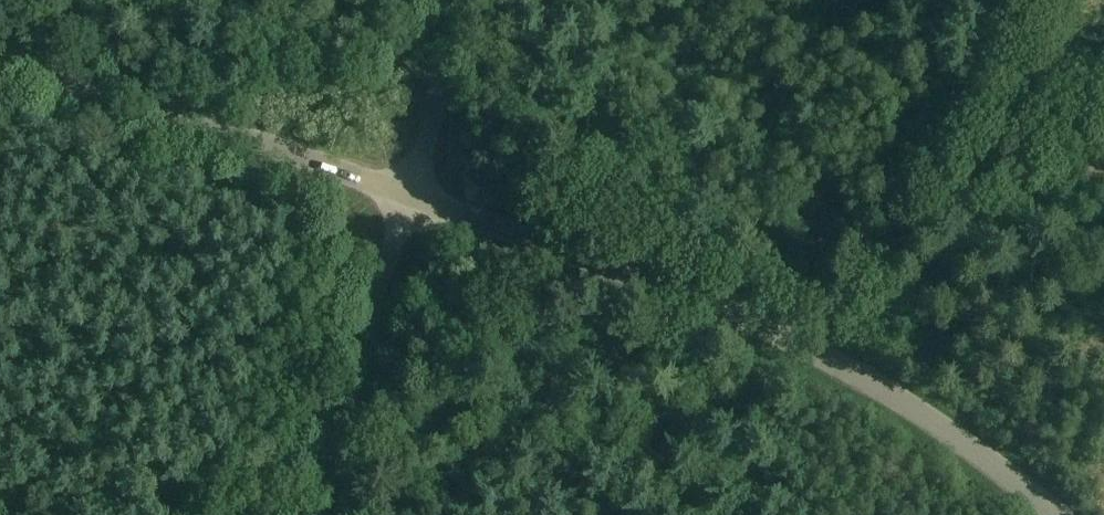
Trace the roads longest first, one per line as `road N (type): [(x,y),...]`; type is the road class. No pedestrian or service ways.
road 1 (tertiary): [(1060,514),(939,425),(777,334),(412,199)]
road 2 (tertiary): [(412,199),(0,50)]
road 3 (track): [(810,350),(830,306),(928,233),(1103,164)]
road 4 (unclassified): [(319,514),(352,425),(374,315),(412,199)]
road 5 (unclassified): [(412,199),(432,132),(448,0)]

